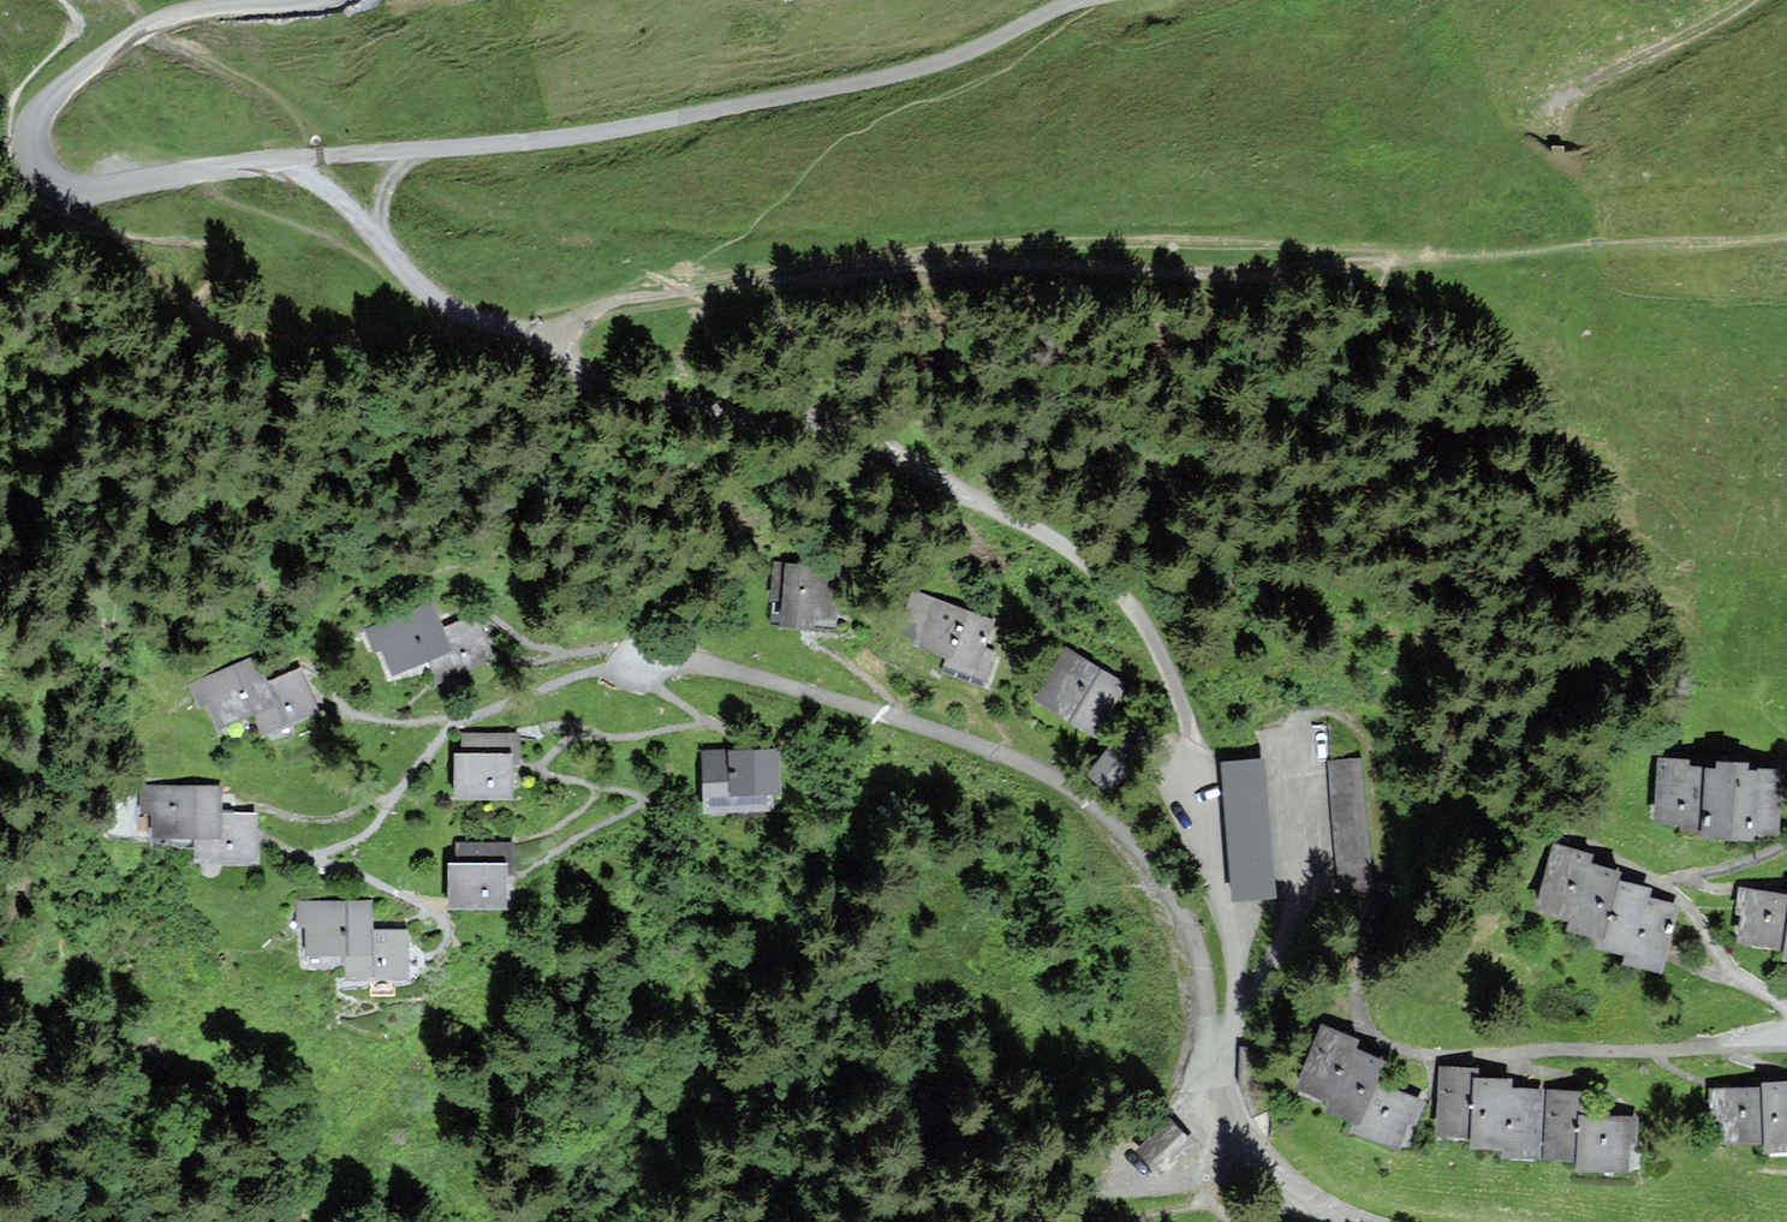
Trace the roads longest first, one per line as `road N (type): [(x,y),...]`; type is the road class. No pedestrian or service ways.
road 1 (unclassified): [(1080,0),(896,75),(618,130),(293,159),(95,192),(65,186),(45,168),(38,117),(65,85),(128,37),(184,12),(305,0)]
road 2 (residential): [(633,664),(711,666),(988,744),(1083,797),(1142,845),(1193,924),(1220,1078),(1247,1139),(1298,1198),(1363,1221)]
road 3 (track): [(1377,265),(1208,272),(943,263),(612,305),(580,317),(546,346)]
road 4 (track): [(546,346),(576,375),(637,405),(763,416),(891,453),(1014,514),(1116,579),(1171,667),(1200,766)]
road 5 (track): [(411,150),(379,216),(391,254),(447,307),(546,346)]
road 6 (track): [(1755,0),(1568,97),(1562,140)]
road 7 (track): [(378,232),(332,192),(266,162)]

